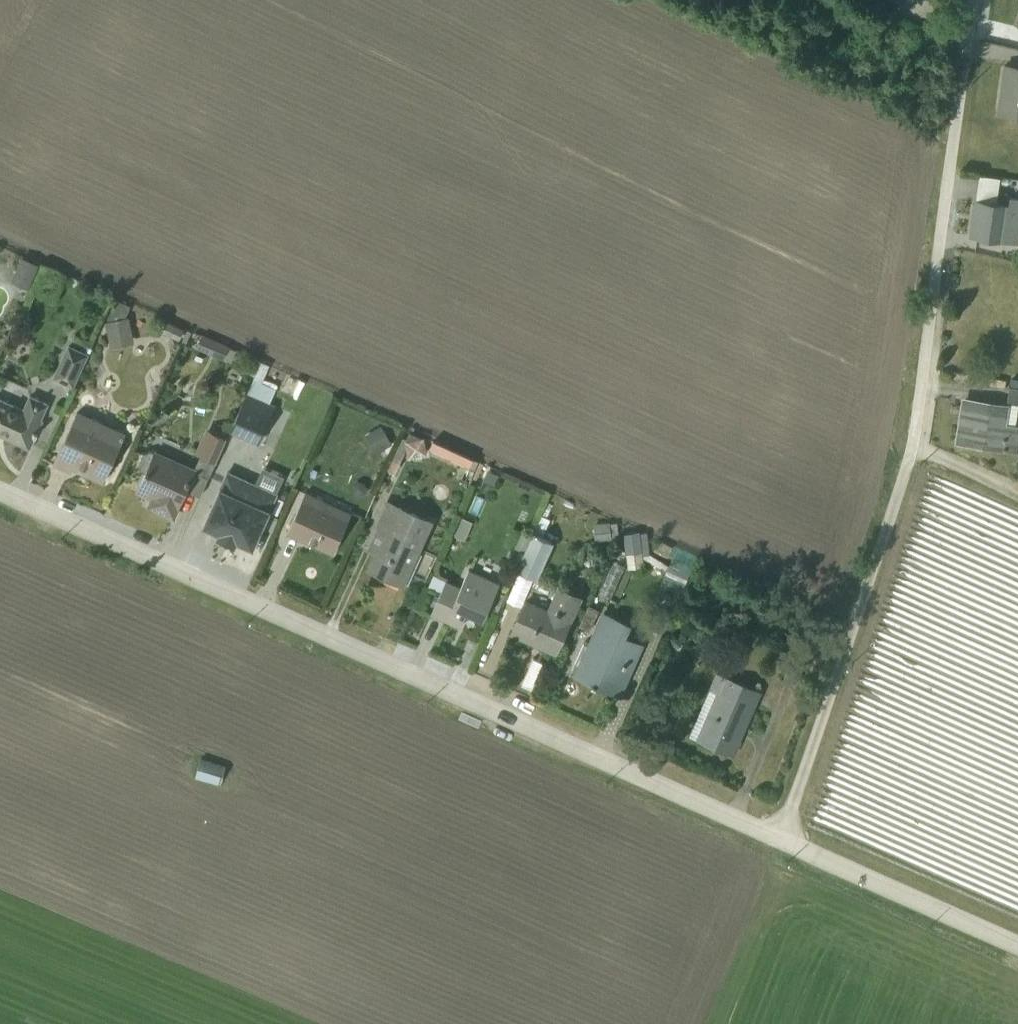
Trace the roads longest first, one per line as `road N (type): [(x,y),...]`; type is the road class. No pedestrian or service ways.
road 1 (unclassified): [(973,0),(911,454),(779,836)]
road 2 (unclassified): [(0,486),(779,836)]
road 3 (unclassified): [(779,836),(1017,943)]

